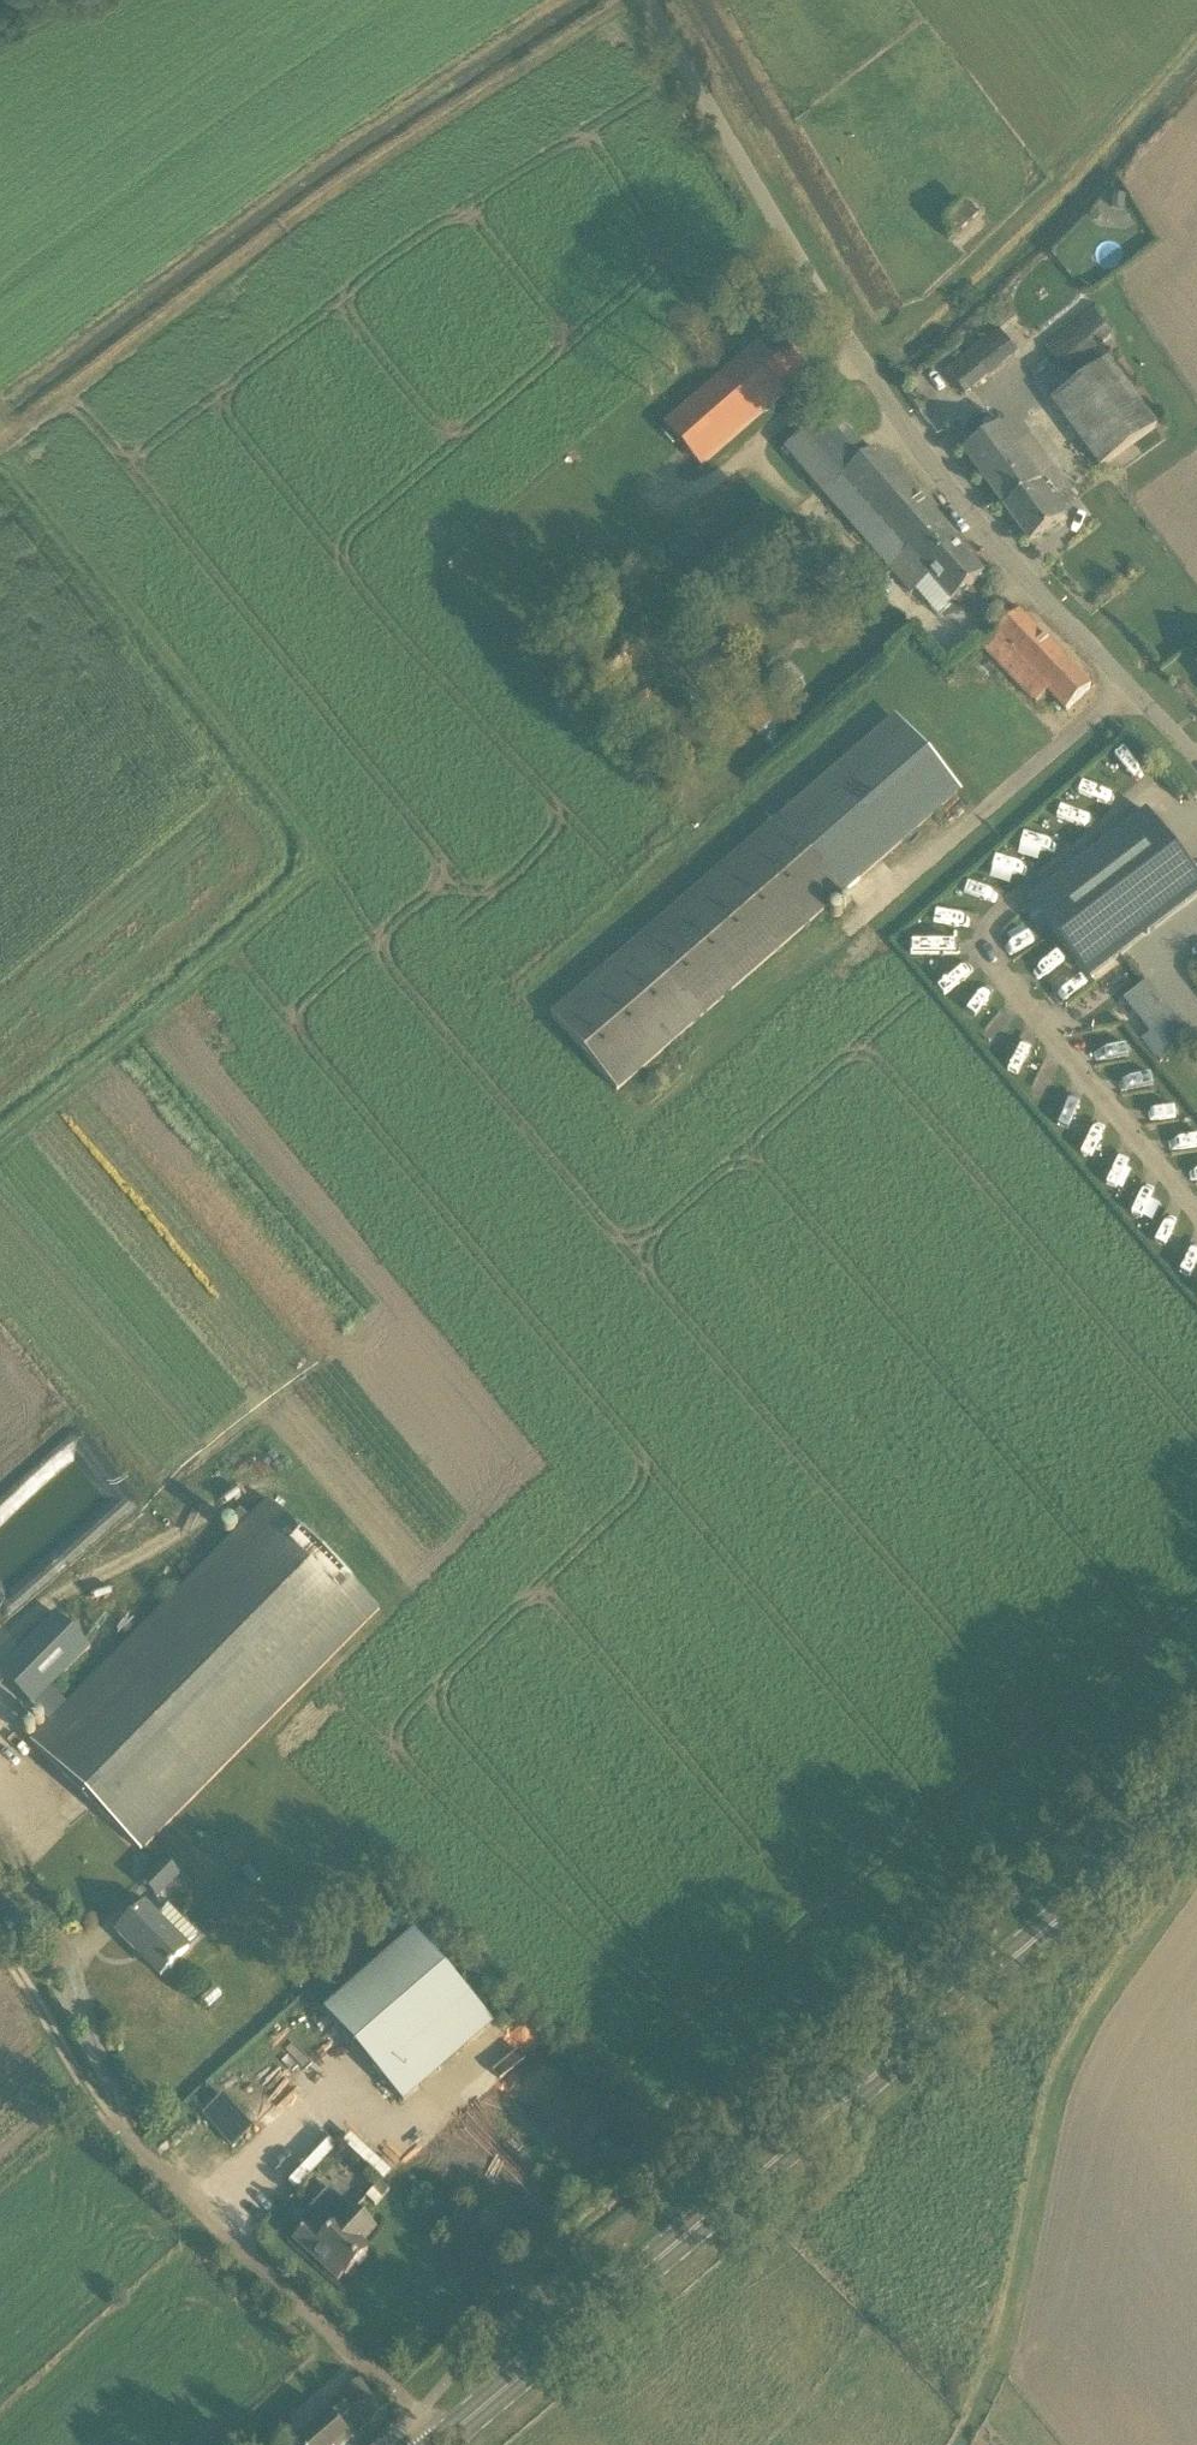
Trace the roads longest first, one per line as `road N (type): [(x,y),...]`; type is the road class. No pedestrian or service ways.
road 1 (primary): [(444,2441),(1196,1801)]
road 2 (unclassified): [(1196,764),(898,440),(645,0)]
road 3 (track): [(959,2444),(1000,2355),(1068,2062),(1196,1860)]
road 4 (residential): [(125,2140),(444,2441)]
road 5 (residential): [(125,2140),(73,1960),(0,1847)]
road 6 (residential): [(0,1938),(125,2140)]

